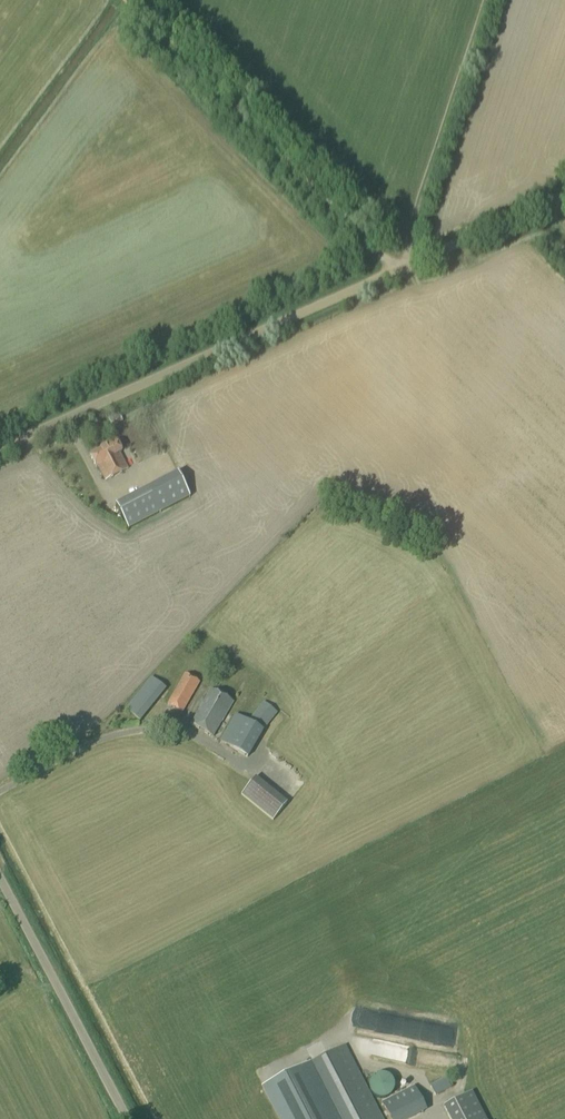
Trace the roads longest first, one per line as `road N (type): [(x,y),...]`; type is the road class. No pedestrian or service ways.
road 1 (unclassified): [(0,448),(564,195)]
road 2 (track): [(380,278),(127,0)]
road 3 (unclassified): [(128,1118),(0,877)]

